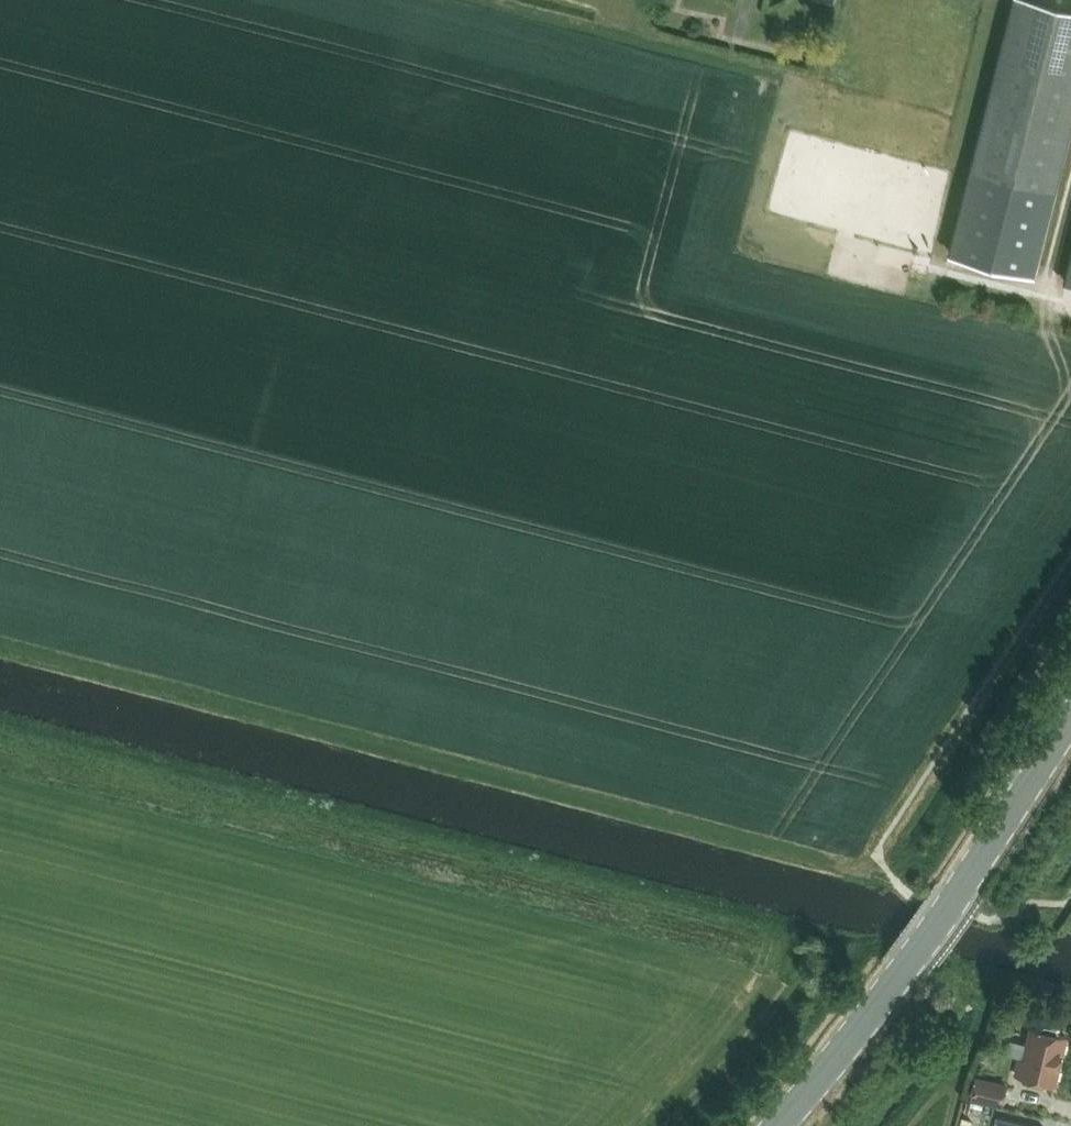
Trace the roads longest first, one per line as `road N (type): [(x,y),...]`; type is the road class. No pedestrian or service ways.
road 1 (secondary): [(778,1125),(902,968),(1070,715)]

